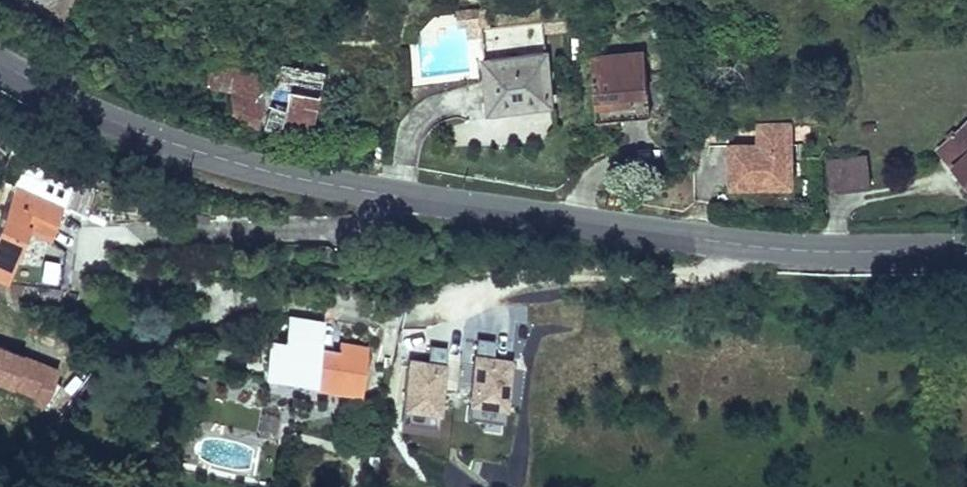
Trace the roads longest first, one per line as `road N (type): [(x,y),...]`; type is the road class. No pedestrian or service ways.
road 1 (tertiary): [(966,248),(737,243),(356,189),(168,142),(0,63)]

